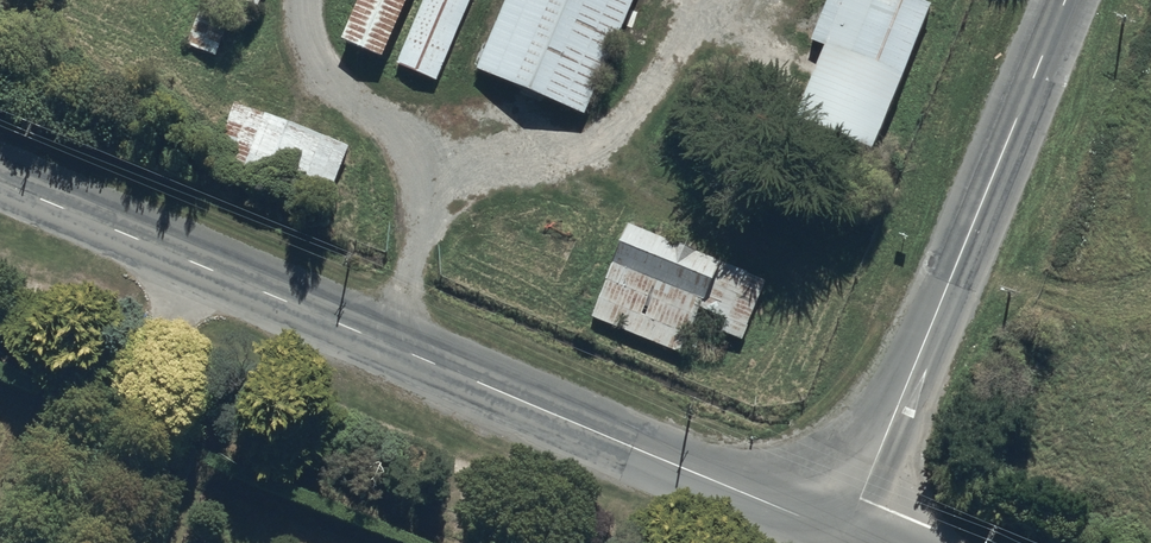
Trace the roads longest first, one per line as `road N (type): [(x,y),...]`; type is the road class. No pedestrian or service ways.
road 1 (unclassified): [(845,535),(0,185)]
road 2 (unclassified): [(845,535),(1069,0)]

